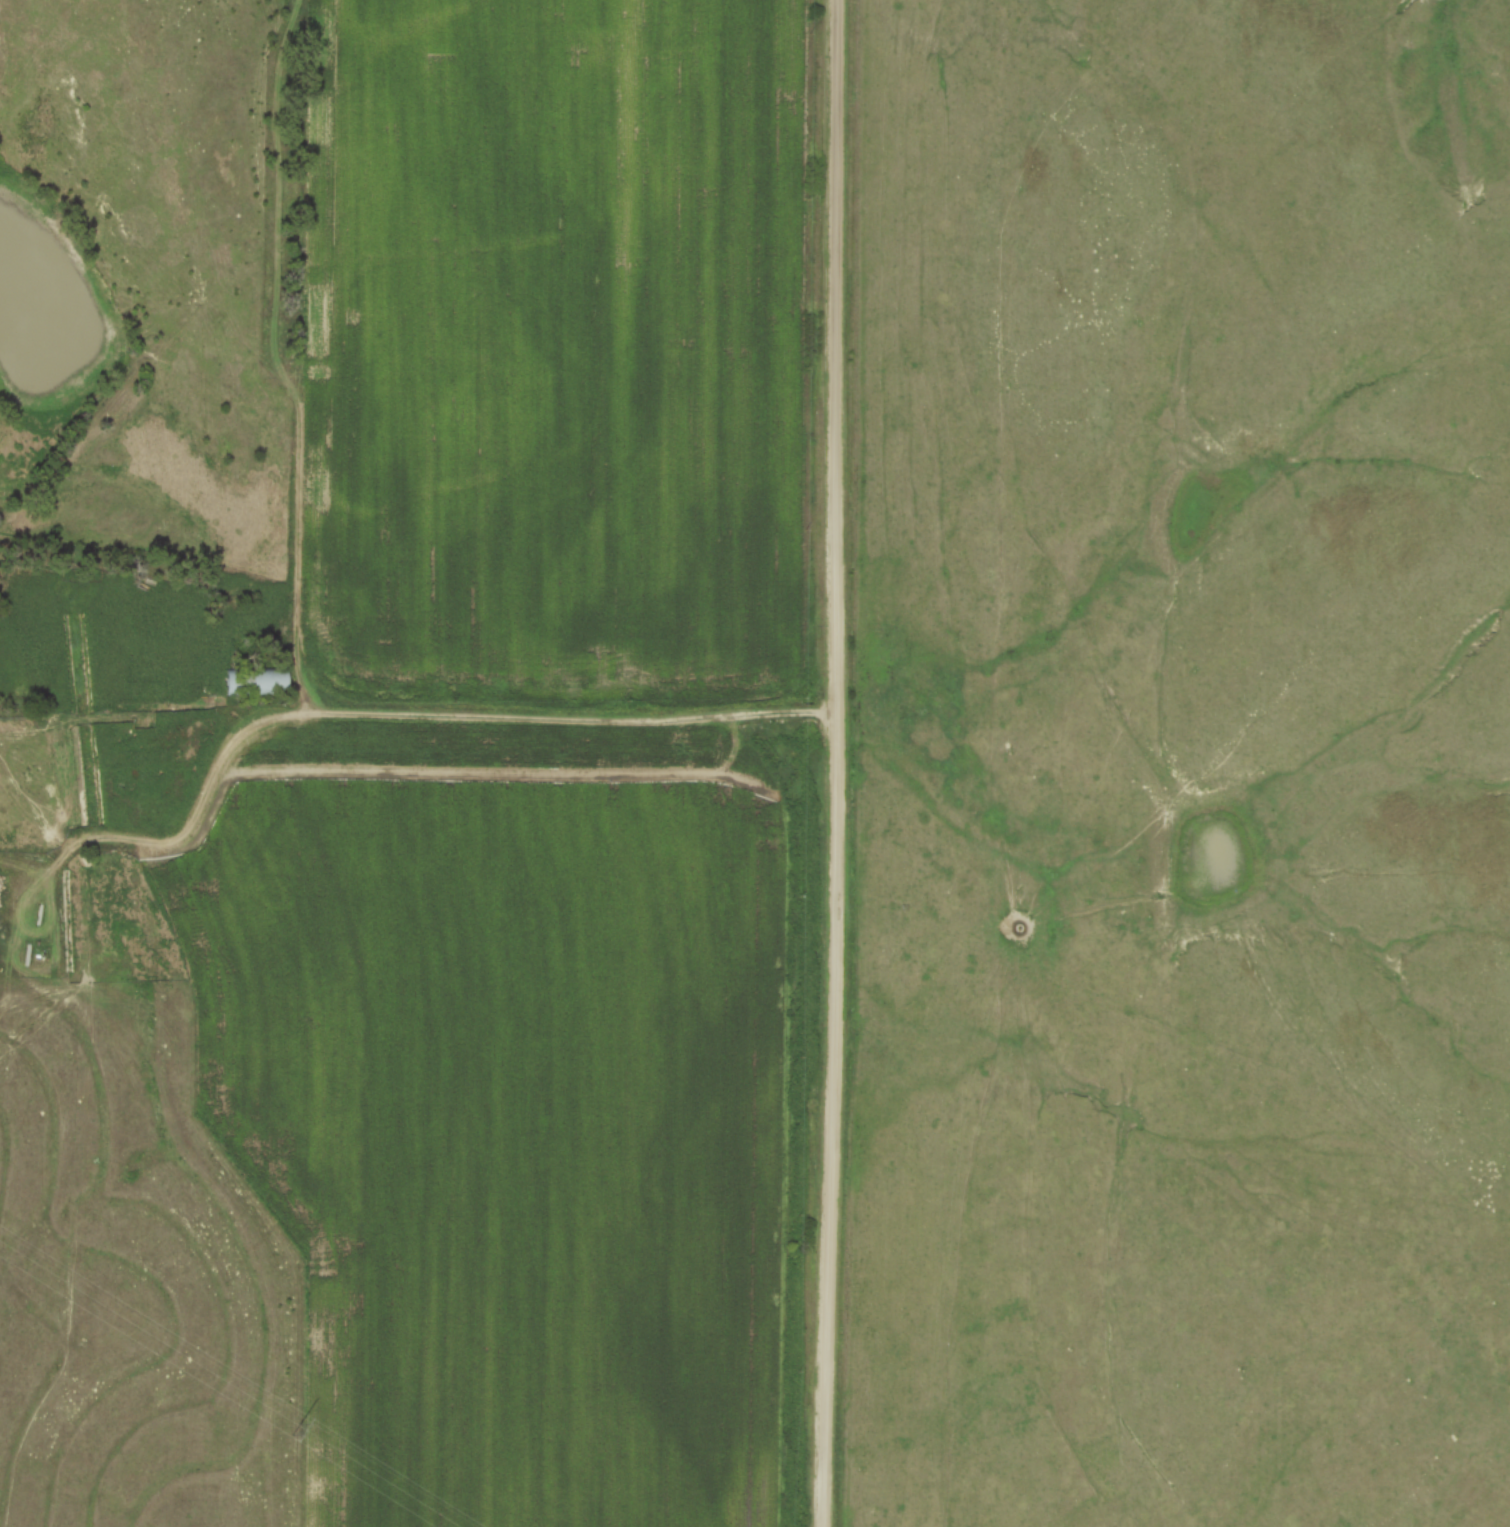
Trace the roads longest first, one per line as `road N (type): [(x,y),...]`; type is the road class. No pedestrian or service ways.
road 1 (residential): [(820,1526),(834,947),(834,0)]
road 2 (track): [(16,903),(76,846),(104,836),(166,841),(231,736),(262,718),(632,721),(836,713)]

